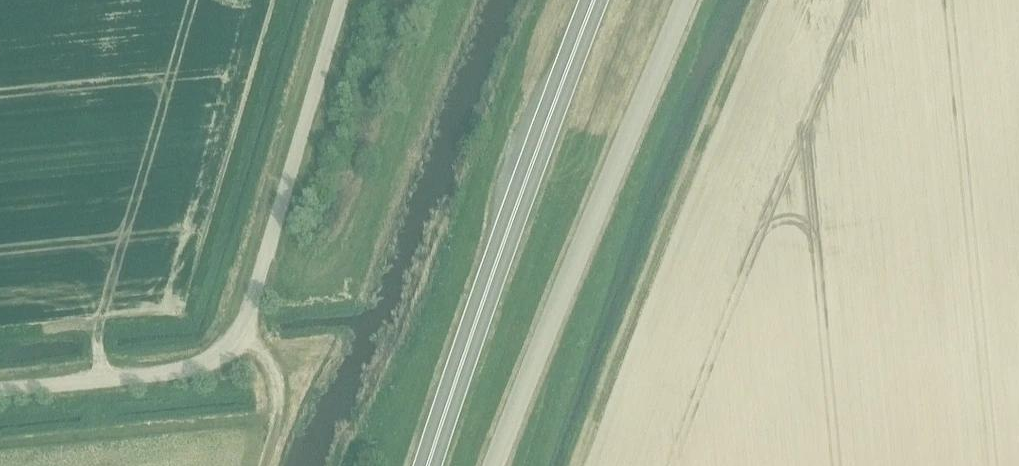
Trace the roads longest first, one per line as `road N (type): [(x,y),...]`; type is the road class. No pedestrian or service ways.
road 1 (unclassified): [(0,389),(180,371),(231,344),(252,304),(339,0)]
road 2 (unclassified): [(497,465),(685,0)]
road 3 (trunk): [(431,465),(599,0)]
road 4 (track): [(242,332),(269,364),(279,393),(261,465)]

